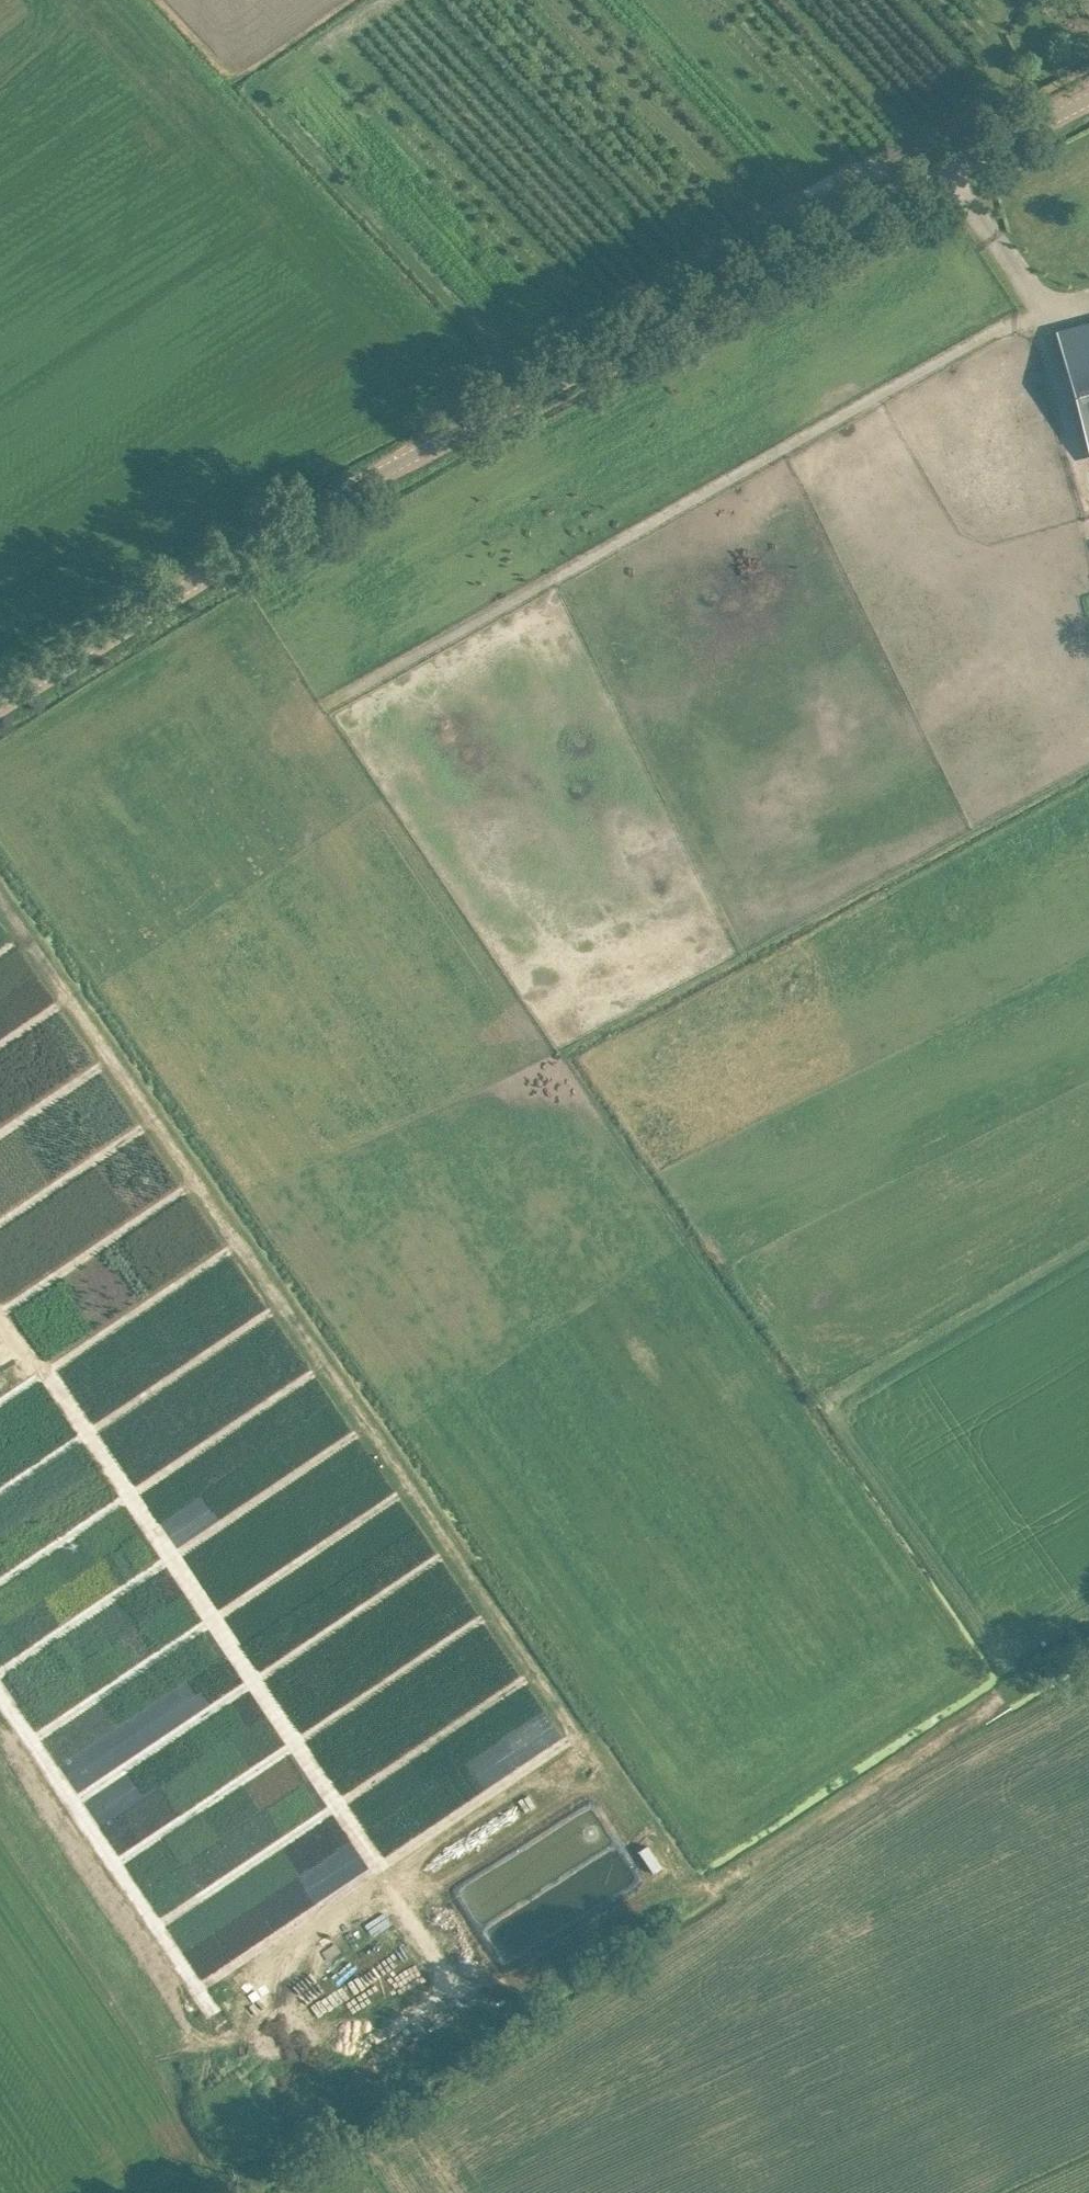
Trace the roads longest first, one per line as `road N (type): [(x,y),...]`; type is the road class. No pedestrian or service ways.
road 1 (unclassified): [(0,702),(282,524),(1088,97)]

